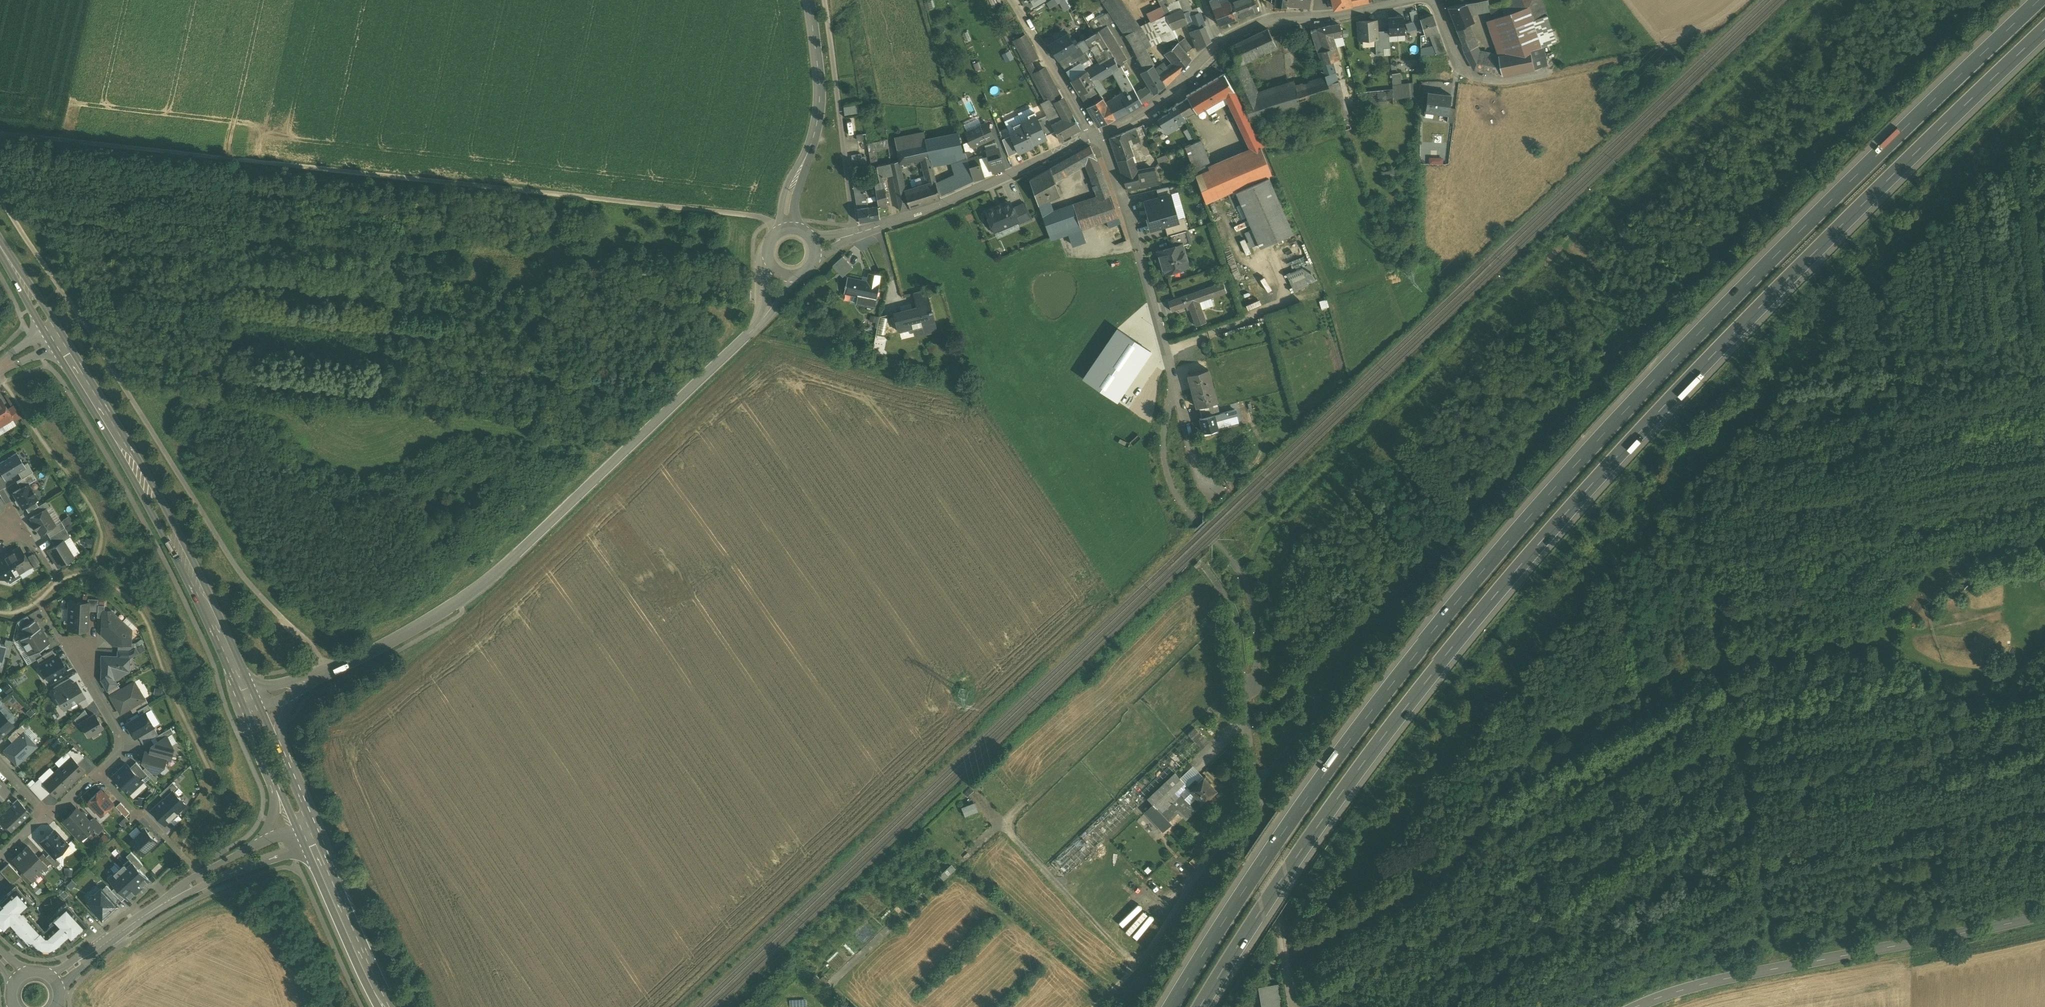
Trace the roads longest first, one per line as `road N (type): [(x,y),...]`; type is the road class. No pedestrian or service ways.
road 1 (motorway): [(2036,0),(1676,352),(1535,504),(1287,824),(1168,1006)]
road 2 (motorway): [(1194,1006),(1312,827),(1577,492),(2044,23)]
road 3 (track): [(1257,789),(1380,620),(1506,472),(1973,0)]
road 4 (track): [(778,233),(754,215),(0,135)]
road 5 (unclassified): [(301,682),(456,604),(765,317)]
road 6 (track): [(0,195),(214,535),(250,587),(311,648),(322,674)]
road 7 (unclassified): [(1636,1006),(1739,976),(2044,914)]
road 8 (secondary): [(56,337),(180,553),(249,701)]
road 9 (residential): [(1095,136),(1124,203),(1199,480),(1212,489)]
road 10 (residential): [(1242,689),(1292,1006)]
road 11 (track): [(1231,610),(1004,823),(1009,829)]
road 12 (track): [(1776,968),(1724,662)]
road 13 (track): [(1205,867),(1140,963),(1009,829)]
road 14 (residential): [(1095,136),(1155,103),(1240,31),(1318,17)]
road 15 (residential): [(868,229),(1095,136)]
road 16 (track): [(1004,823),(830,986)]
road 17 (unclassified): [(787,230),(789,198),(818,114),(807,0)]
road 18 (secondary): [(308,833),(385,1006)]
road 19 (residential): [(1427,0),(1468,73),(1509,80),(1551,72)]
road 20 (residential): [(1010,0),(1095,136)]
road 21 (residential): [(172,898),(271,858),(308,833)]
road 22 (residential): [(99,773),(118,755),(120,736),(66,649)]
road 23 (residential): [(172,898),(58,978)]
road 24 (track): [(1203,565),(1232,613),(1242,689)]

